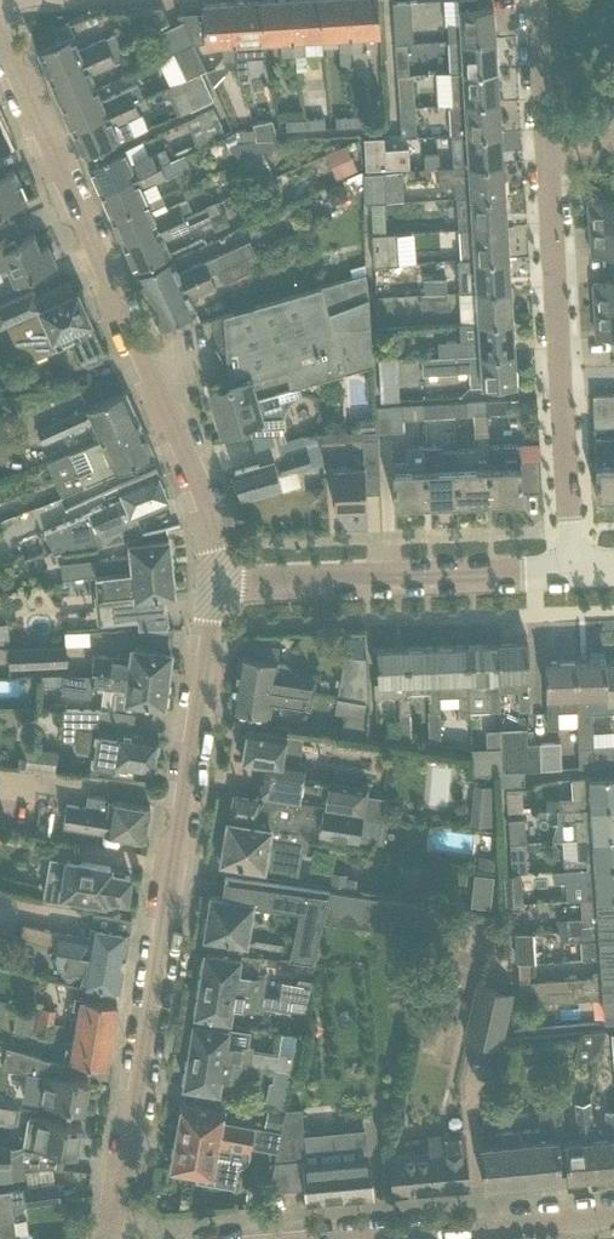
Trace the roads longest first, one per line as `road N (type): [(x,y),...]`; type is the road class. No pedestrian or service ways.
road 1 (unclassified): [(107,1238),(217,587)]
road 2 (residential): [(217,587),(222,544),(0,39)]
road 3 (residential): [(217,587),(568,572)]
road 4 (unclassified): [(358,1238),(613,1216)]
road 5 (residential): [(560,380),(550,150)]
road 6 (residential): [(568,572),(560,380)]
road 7 (residential): [(550,150),(542,0)]

